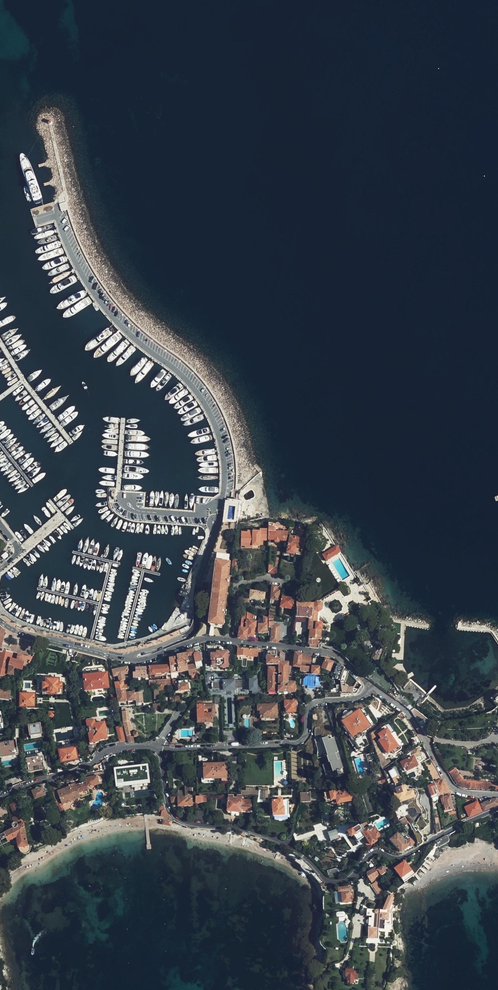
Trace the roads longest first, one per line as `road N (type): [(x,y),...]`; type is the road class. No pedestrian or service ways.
road 1 (residential): [(497,809),(409,854),(375,852),(352,878),(330,883),(260,834),(178,820),(167,804),(160,748)]
road 2 (residential): [(127,659),(221,639),(326,653),(371,687)]
road 3 (residential): [(371,687),(353,700),(314,703),(298,742),(160,748)]
road 4 (unclassified): [(127,659),(193,629),(214,522)]
road 5 (residential): [(371,687),(409,716),(455,790),(497,796)]
road 6 (residential): [(160,748),(108,751),(76,774),(0,798)]
road 7 (residential): [(0,623),(127,659)]

